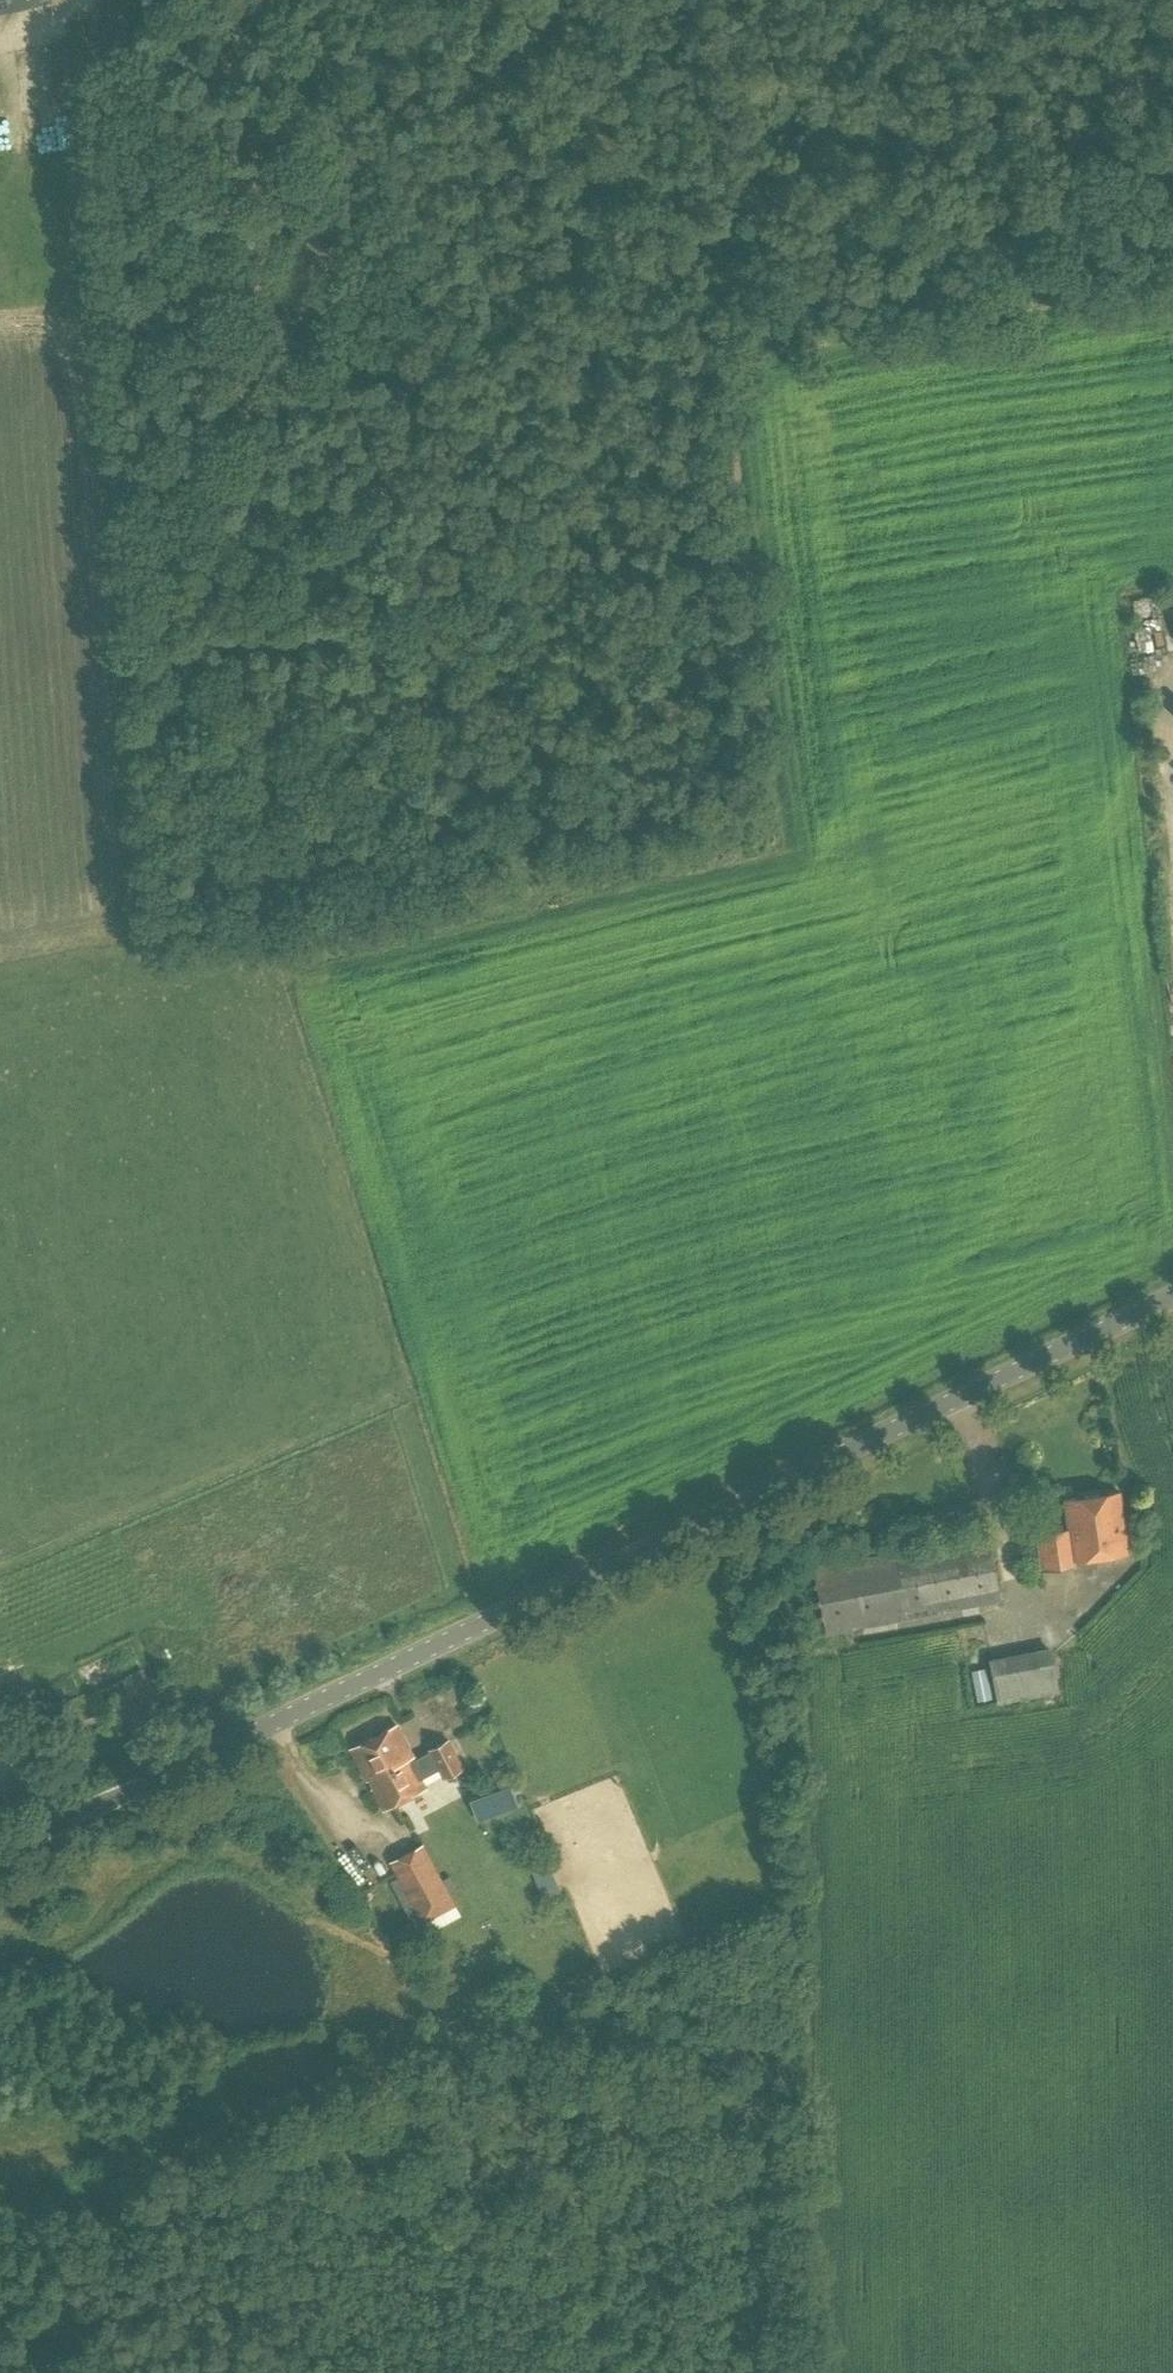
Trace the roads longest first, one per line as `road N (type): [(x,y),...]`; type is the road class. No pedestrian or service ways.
road 1 (tertiary): [(0,1854),(1172,1297)]
road 2 (track): [(0,2212),(133,2372)]

